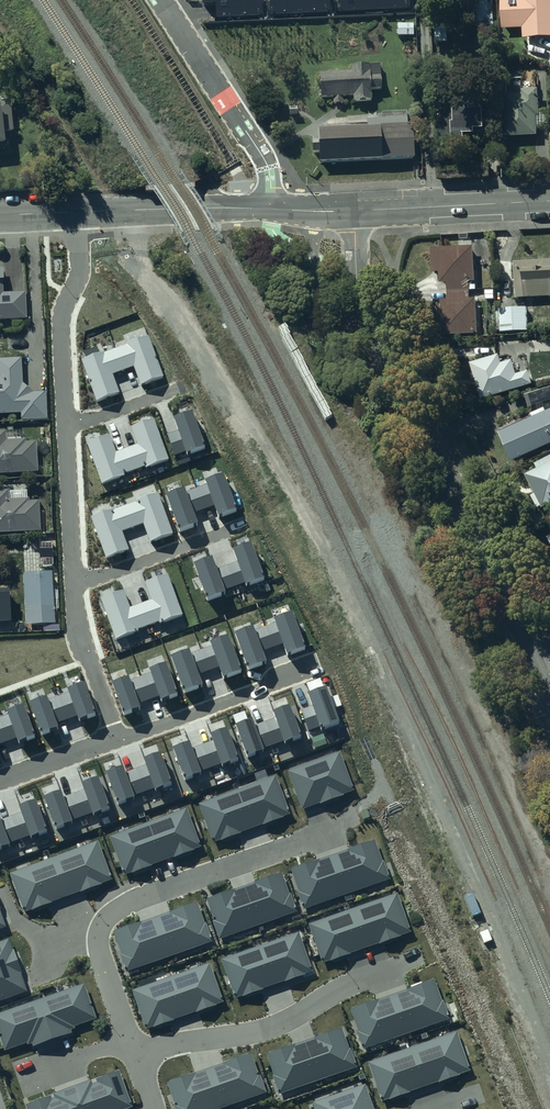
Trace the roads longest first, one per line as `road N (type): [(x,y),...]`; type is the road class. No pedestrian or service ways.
road 1 (residential): [(354,211),(355,275),(369,317),(549,694)]
road 2 (residential): [(138,1057),(98,952),(103,919),(143,895),(321,833)]
road 3 (residential): [(376,977),(245,1039),(138,1057)]
road 4 (residential): [(163,0),(266,163),(271,208)]
road 5 (residential): [(78,212),(79,280),(63,315),(67,427)]
road 6 (residential): [(319,666),(119,740)]
road 7 (tertiary): [(549,201),(354,211)]
road 8 (tertiary): [(271,208),(78,212)]
road 9 (residential): [(246,524),(75,585)]
road 10 (residential): [(75,585),(83,644),(119,740)]
road 11 (residential): [(67,427),(75,585)]
road 12 (residential): [(119,740),(0,781)]

